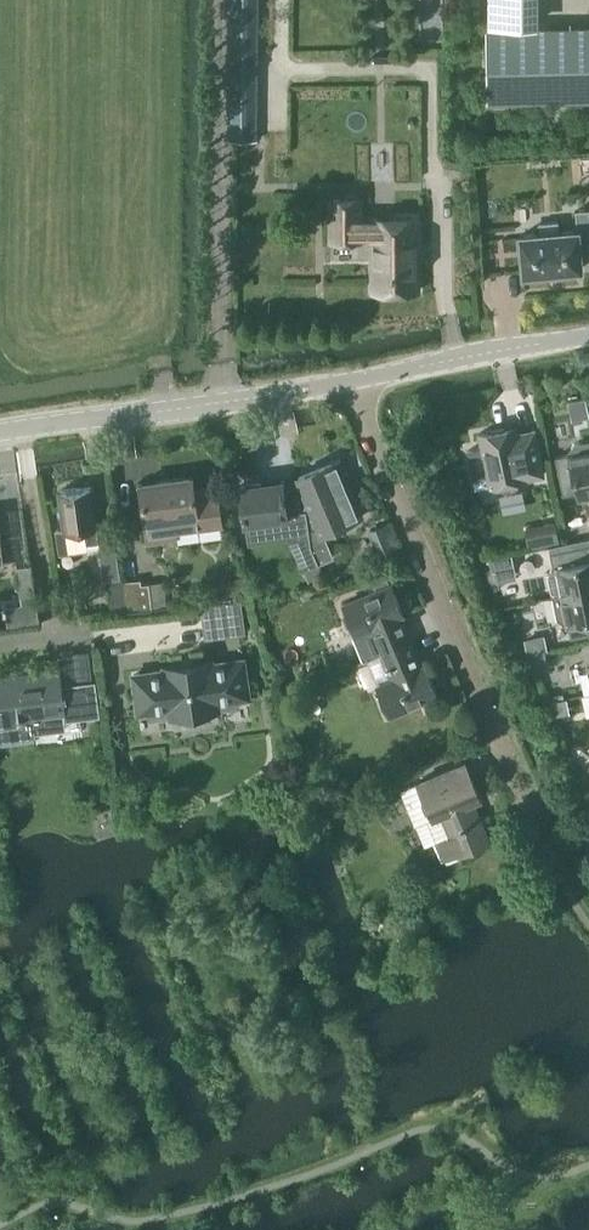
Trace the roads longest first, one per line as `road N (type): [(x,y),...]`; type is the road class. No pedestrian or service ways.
road 1 (residential): [(537,805),(347,383)]
road 2 (unclassified): [(20,429),(347,383)]
road 3 (unclassified): [(347,383),(588,336)]
road 4 (residential): [(50,638),(20,429)]
road 5 (residential): [(50,638),(180,631)]

